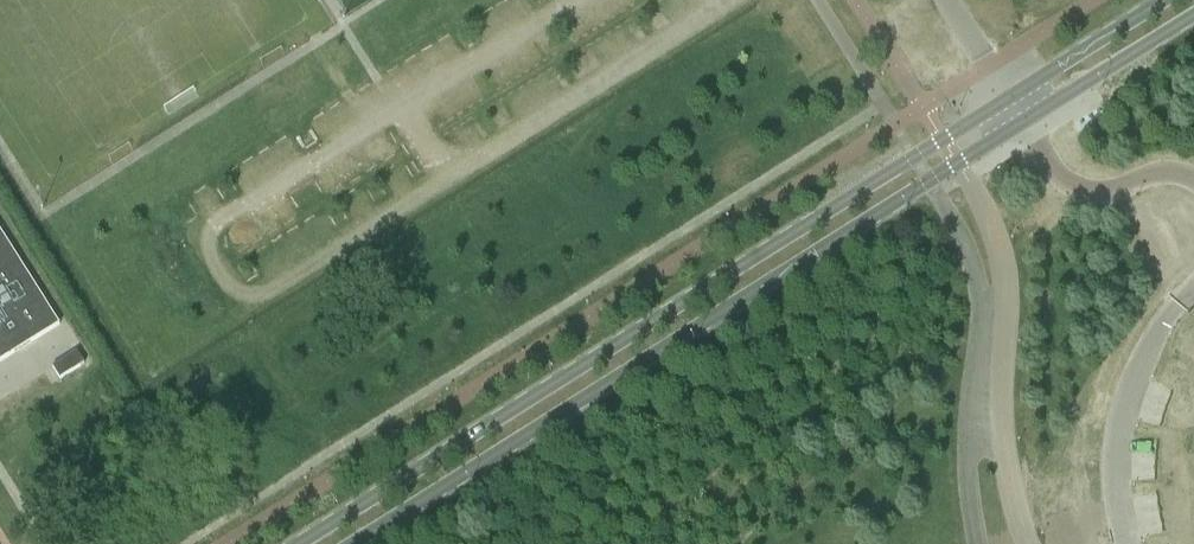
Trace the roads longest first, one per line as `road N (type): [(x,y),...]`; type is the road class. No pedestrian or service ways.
road 1 (tertiary): [(1168,0),(296,543)]
road 2 (tertiary): [(350,543),(1193,20)]

